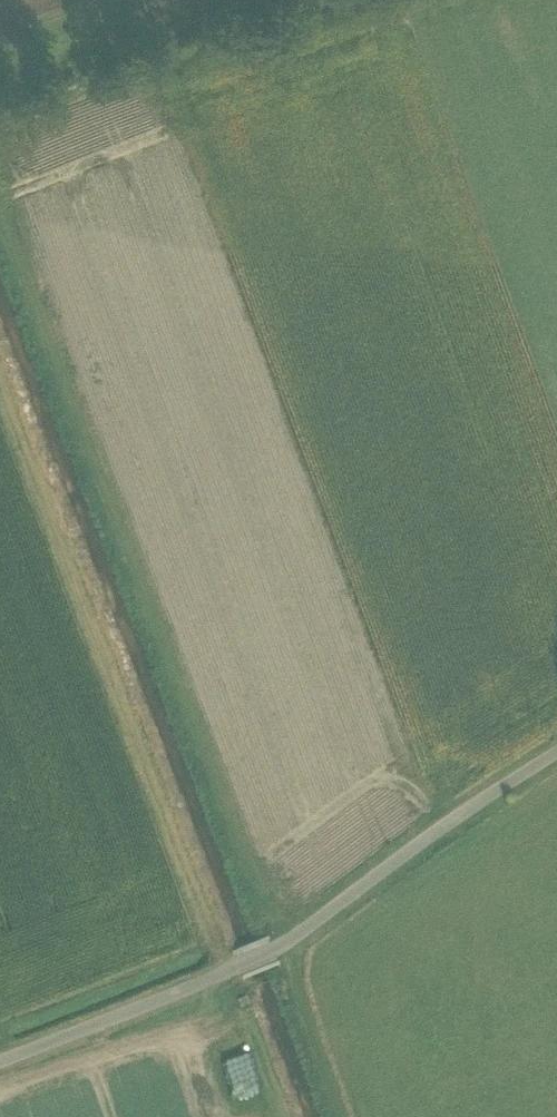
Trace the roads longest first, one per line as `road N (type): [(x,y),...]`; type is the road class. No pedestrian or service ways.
road 1 (track): [(0,213),(282,946)]
road 2 (track): [(556,765),(282,946),(0,1059)]
road 3 (track): [(345,1116),(282,946)]

